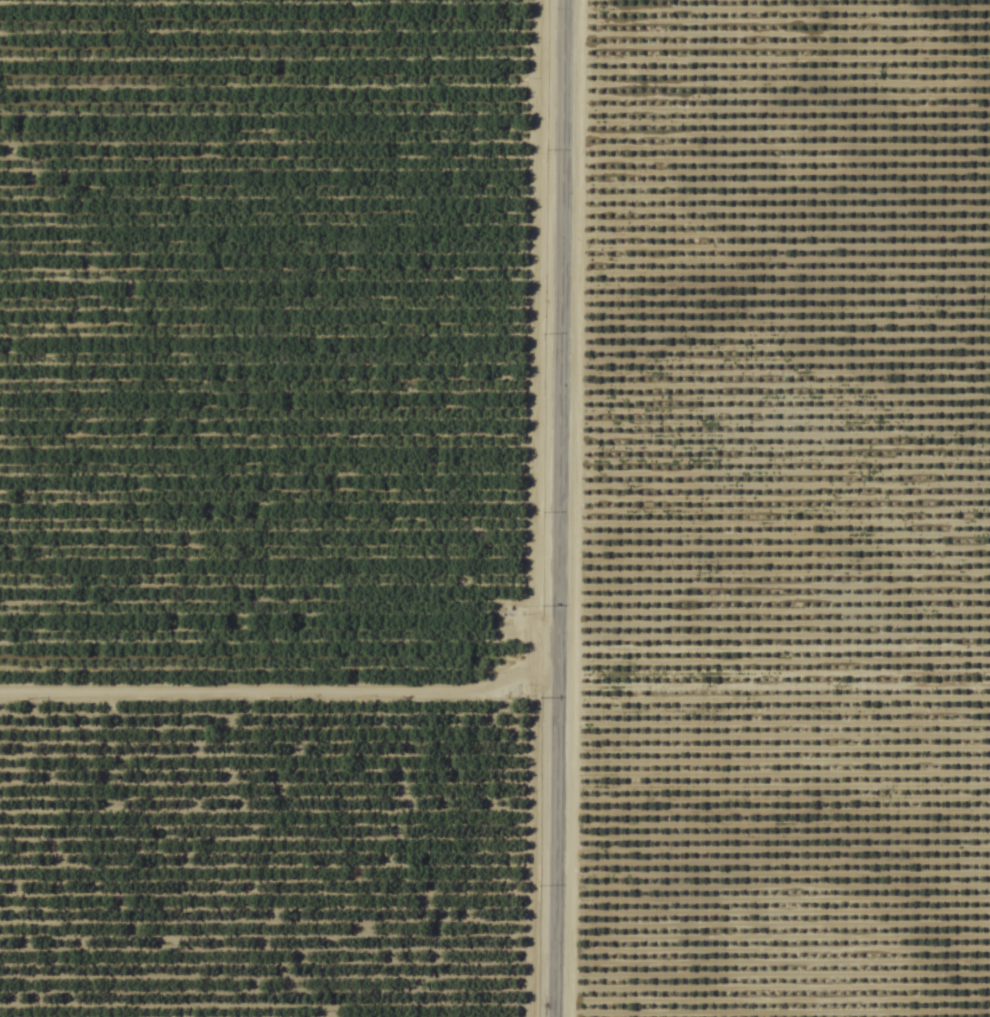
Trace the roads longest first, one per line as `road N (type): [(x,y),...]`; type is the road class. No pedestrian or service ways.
road 1 (residential): [(554,1016),(563,0)]

